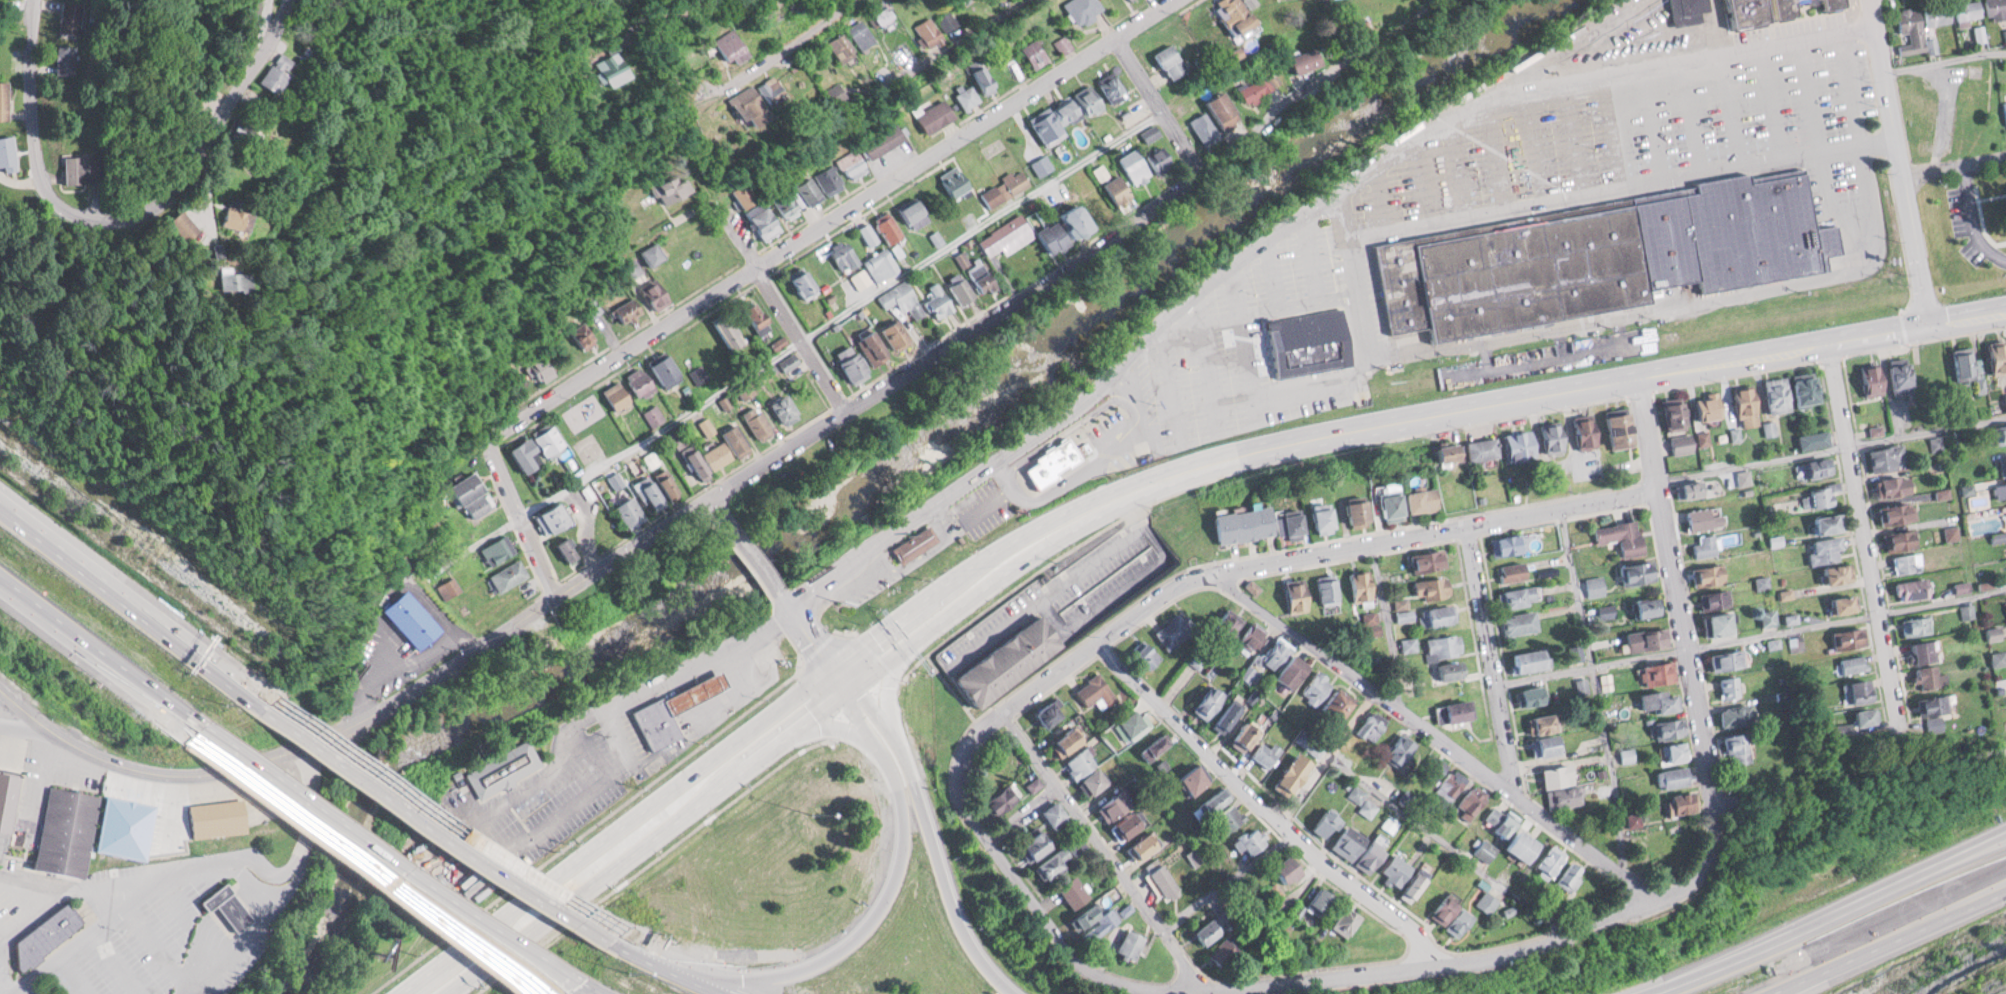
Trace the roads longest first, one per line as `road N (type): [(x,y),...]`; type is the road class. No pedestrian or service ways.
road 1 (primary): [(1641,376),(1228,458),(1104,503),(1000,563),(412,993)]
road 2 (residential): [(554,595),(493,440),(501,428),(1173,0)]
road 3 (residential): [(1661,483),(1187,579),(1005,706),(965,751)]
road 4 (residential): [(713,495),(1199,175),(1325,73)]
road 5 (tertiary): [(52,732),(128,767),(201,771),(256,761),(362,717),(713,495)]
road 6 (residential): [(1206,990),(1476,958),(1555,937),(1690,876),(1714,836),(1715,796)]
road 7 (residential): [(29,0),(42,179),(67,209),(104,223),(143,218),(169,197),(285,39),(297,0)]
road 8 (residential): [(1644,900),(1515,793),(1213,570)]
road 9 (residential): [(1098,639),(1294,835),(1417,934),(1428,965)]
road 10 (motorway): [(845,678),(899,786),(901,835),(886,891),(859,928),(796,966),(757,972),(681,961)]
road 11 (motorway): [(622,934),(263,692)]
road 12 (residential): [(1641,376),(1715,796)]
road 13 (residential): [(1831,340),(1905,725)]
road 14 (residential): [(965,751),(968,805),(1077,959),(1135,987),(1206,990)]
road 15 (primary): [(2005,308),(1641,376)]
road 16 (motorway): [(1019,993),(963,922),(903,749),(845,678)]
road 17 (residential): [(1005,706),(1206,990)]
road 18 (motorway): [(263,692),(0,507)]
road 19 (motorway): [(2005,827),(1733,956)]
road 20 (motorway): [(188,723),(435,894)]
road 21 (residential): [(1715,796),(2005,746)]
road 22 (residential): [(1473,519),(1515,793)]
road 23 (motorway): [(1784,993),(2005,892)]
road 24 (motorway): [(0,592),(188,723)]
road 25 (residential): [(855,0),(746,77),(688,95)]
road 26 (residential): [(1905,176),(1875,0)]
road 27 (motorway): [(435,894),(578,983)]
road 28 (residential): [(848,406),(758,268)]
road 29 (residential): [(1280,821),(1378,690)]
road 30 (residential): [(1199,175),(1114,37)]
road 31 (residential): [(1165,929),(1294,835)]
road 32 (residential): [(867,79),(1001,0)]
road 33 (motorway): [(435,894),(552,993)]
road 34 (motorway): [(756,743),(836,727),(867,739),(893,767)]
road 35 (residential): [(1930,322),(1905,176)]
road 36 (motorway): [(903,749),(890,676),(912,630)]

